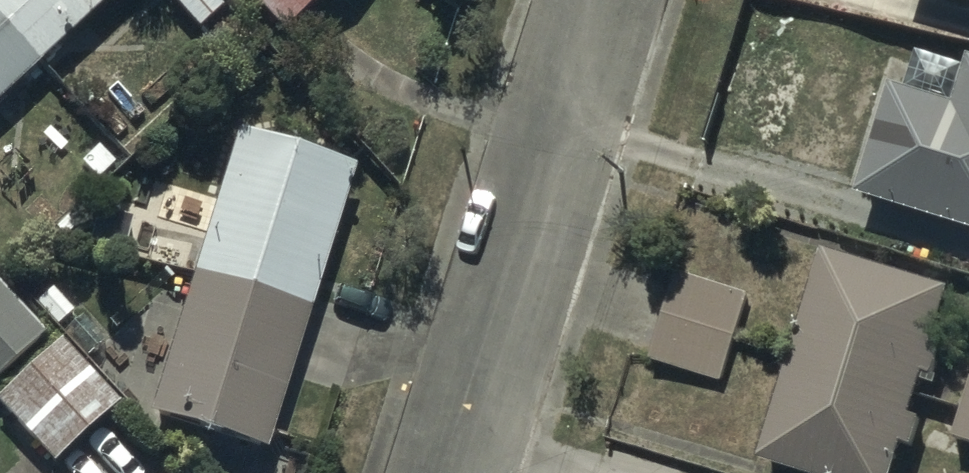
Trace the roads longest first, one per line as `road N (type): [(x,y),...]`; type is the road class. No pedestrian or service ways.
road 1 (residential): [(453,472),(598,0)]

